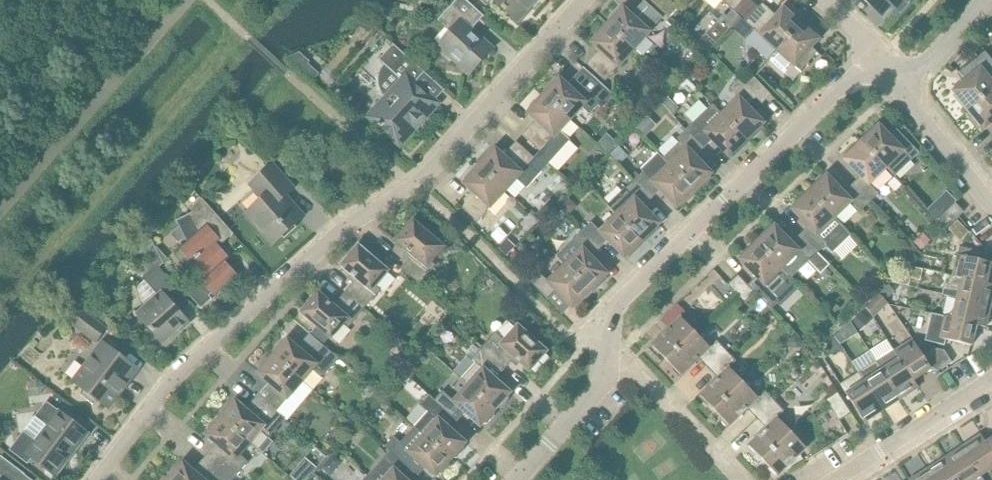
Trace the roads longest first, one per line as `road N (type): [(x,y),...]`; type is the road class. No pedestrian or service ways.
road 1 (residential): [(97,479),(175,378),(347,227),(419,186),(586,0)]
road 2 (residential): [(610,343),(616,307),(880,53)]
road 3 (residential): [(837,479),(991,381)]
road 4 (residential): [(518,479),(605,382),(610,343)]
road 5 (residential): [(991,208),(902,88)]
road 6 (residential): [(902,88),(984,0)]

